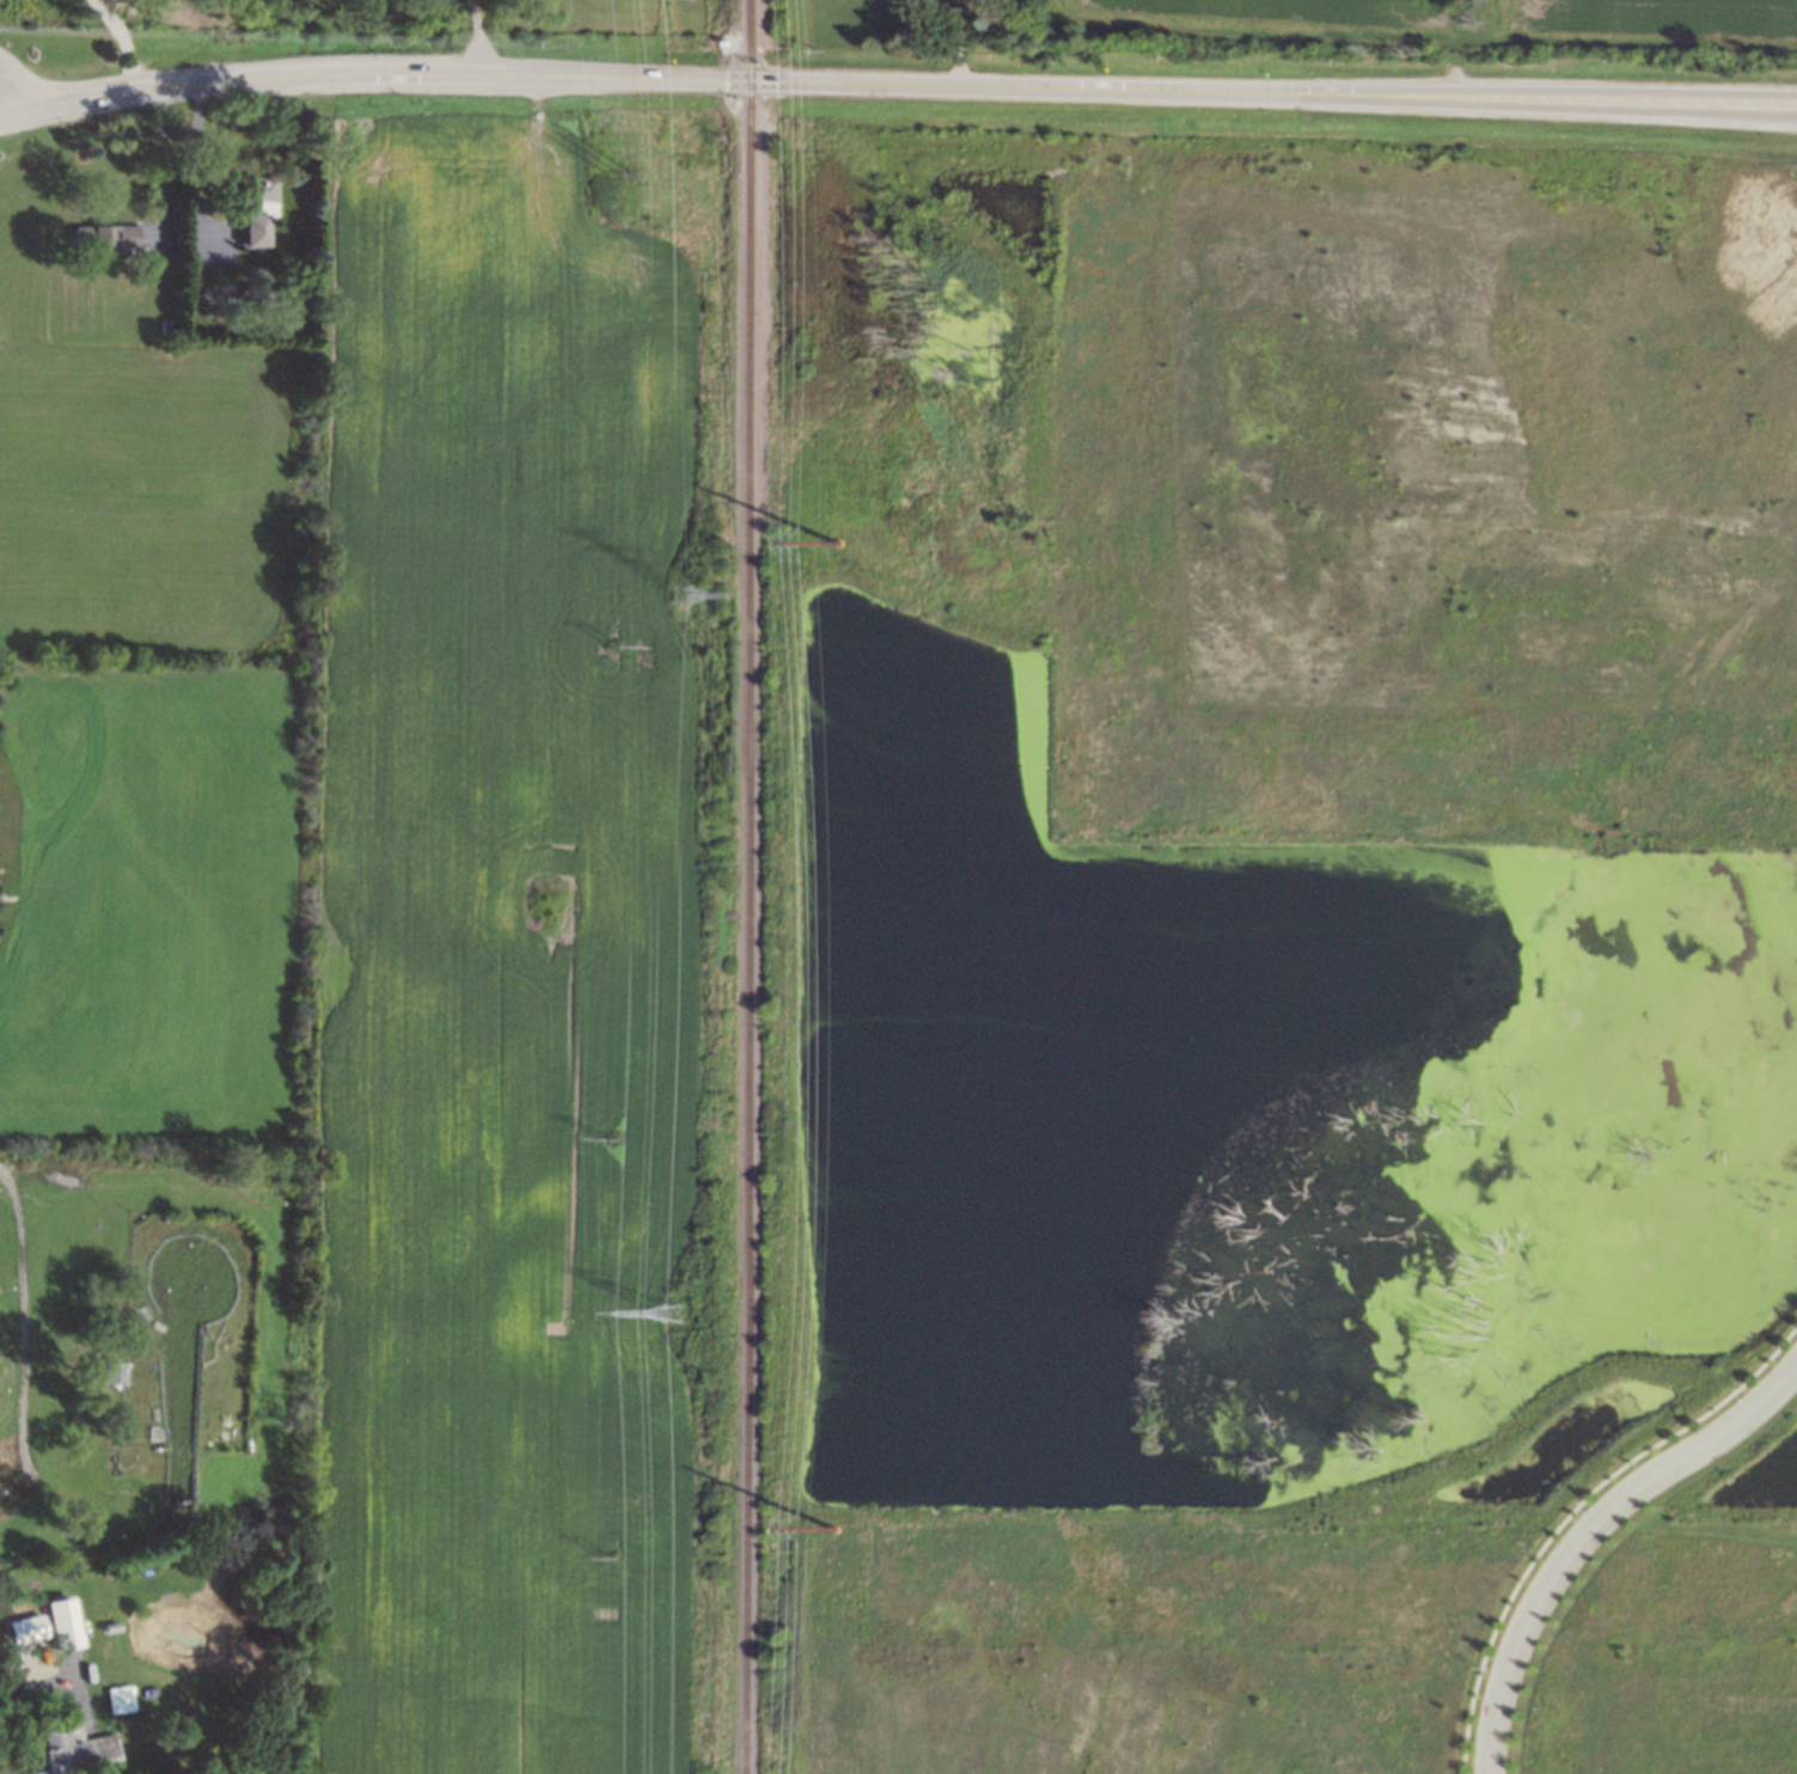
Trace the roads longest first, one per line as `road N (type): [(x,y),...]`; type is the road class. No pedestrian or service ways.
road 1 (tertiary): [(0,116),(287,68),(1796,107)]
road 2 (residential): [(1796,1371),(1711,1443),(1631,1493),(1555,1573),(1502,1686),(1489,1773)]

